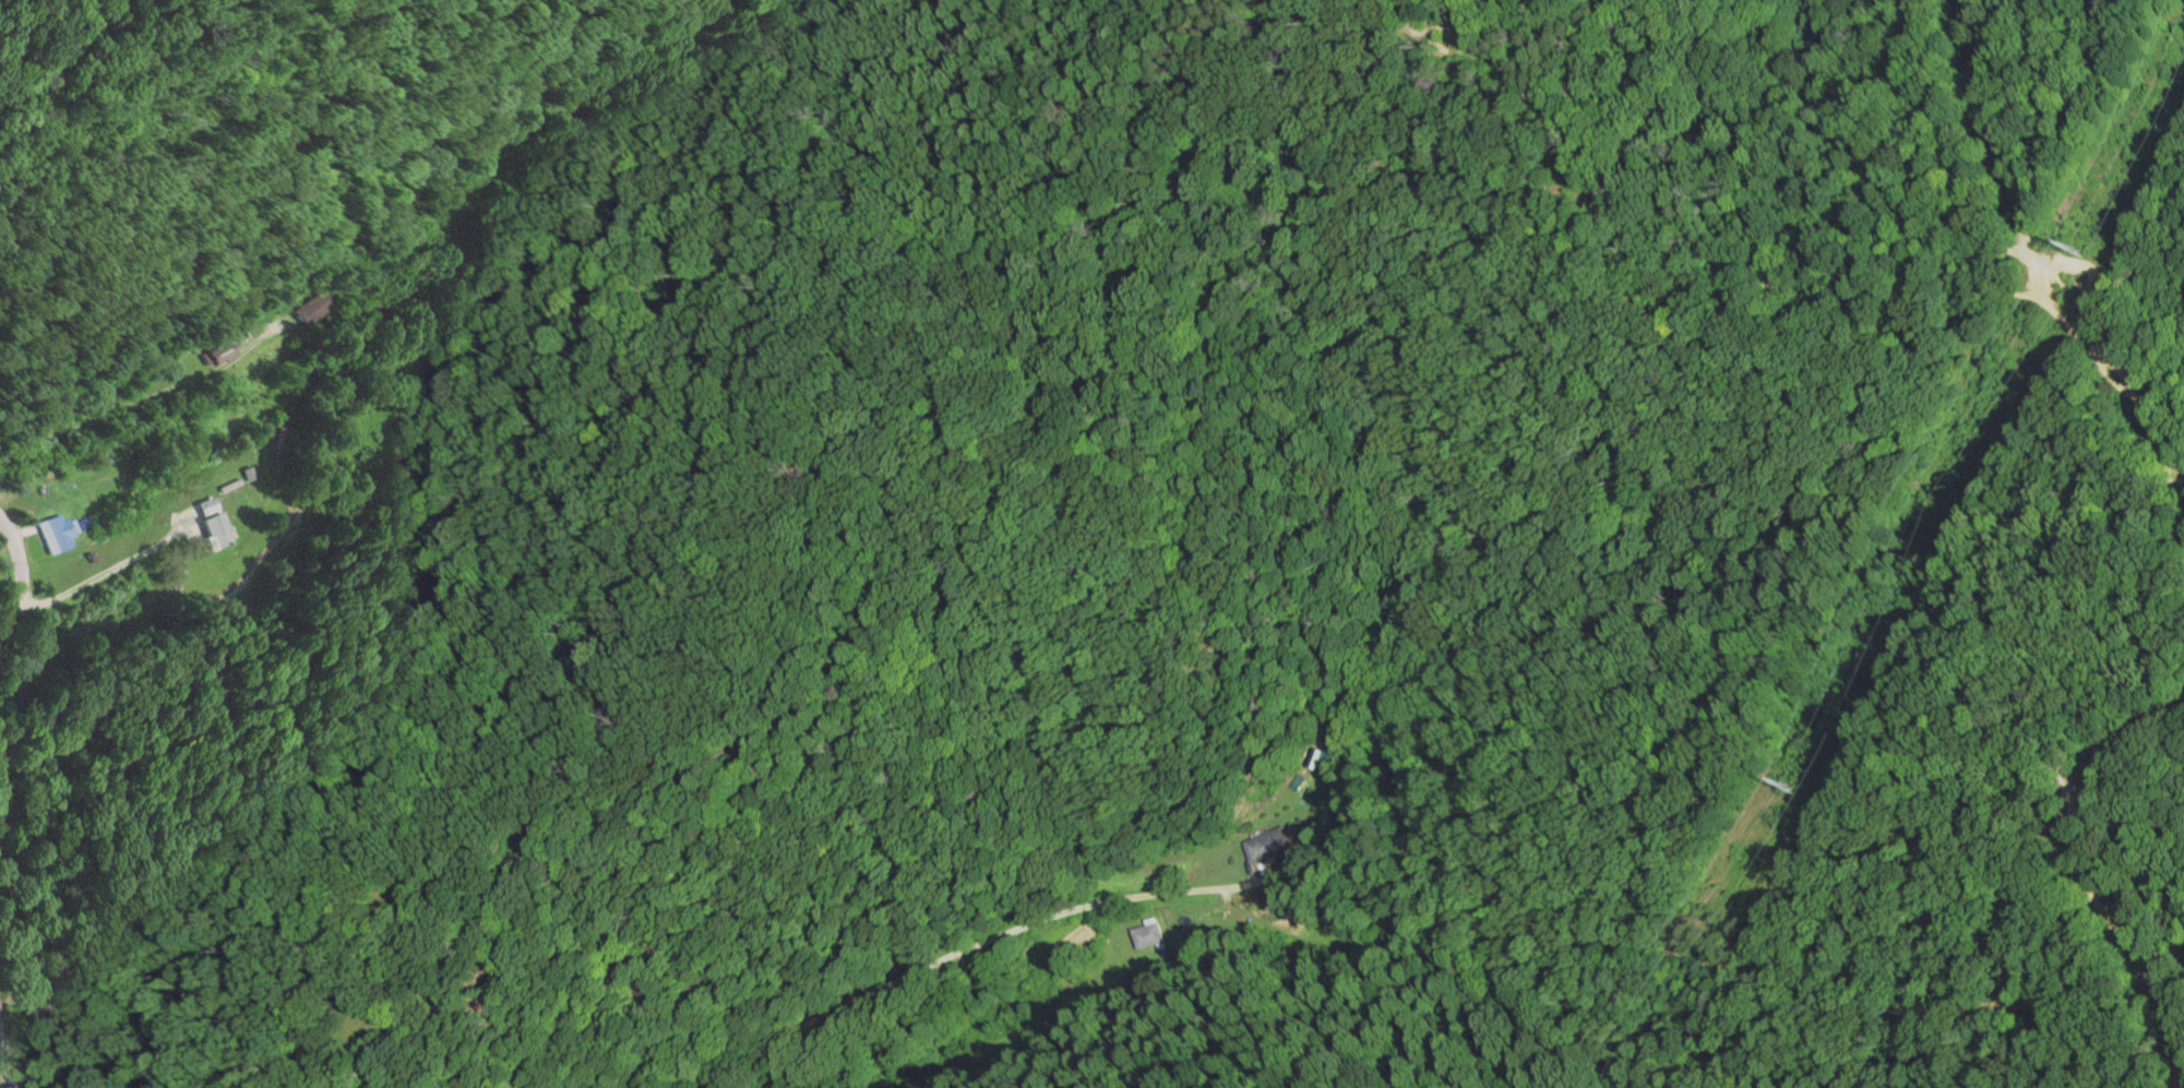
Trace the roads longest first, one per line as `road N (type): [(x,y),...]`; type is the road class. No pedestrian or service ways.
road 1 (residential): [(2116,1087),(2049,1016),(2001,1006),(1850,1008),(1783,966),(1729,965),(1548,921),(1434,854),(1412,822),(1395,737),(1382,732),(1363,743),(1294,868),(1270,880),(1118,897),(1047,914),(930,964),(695,1087)]

